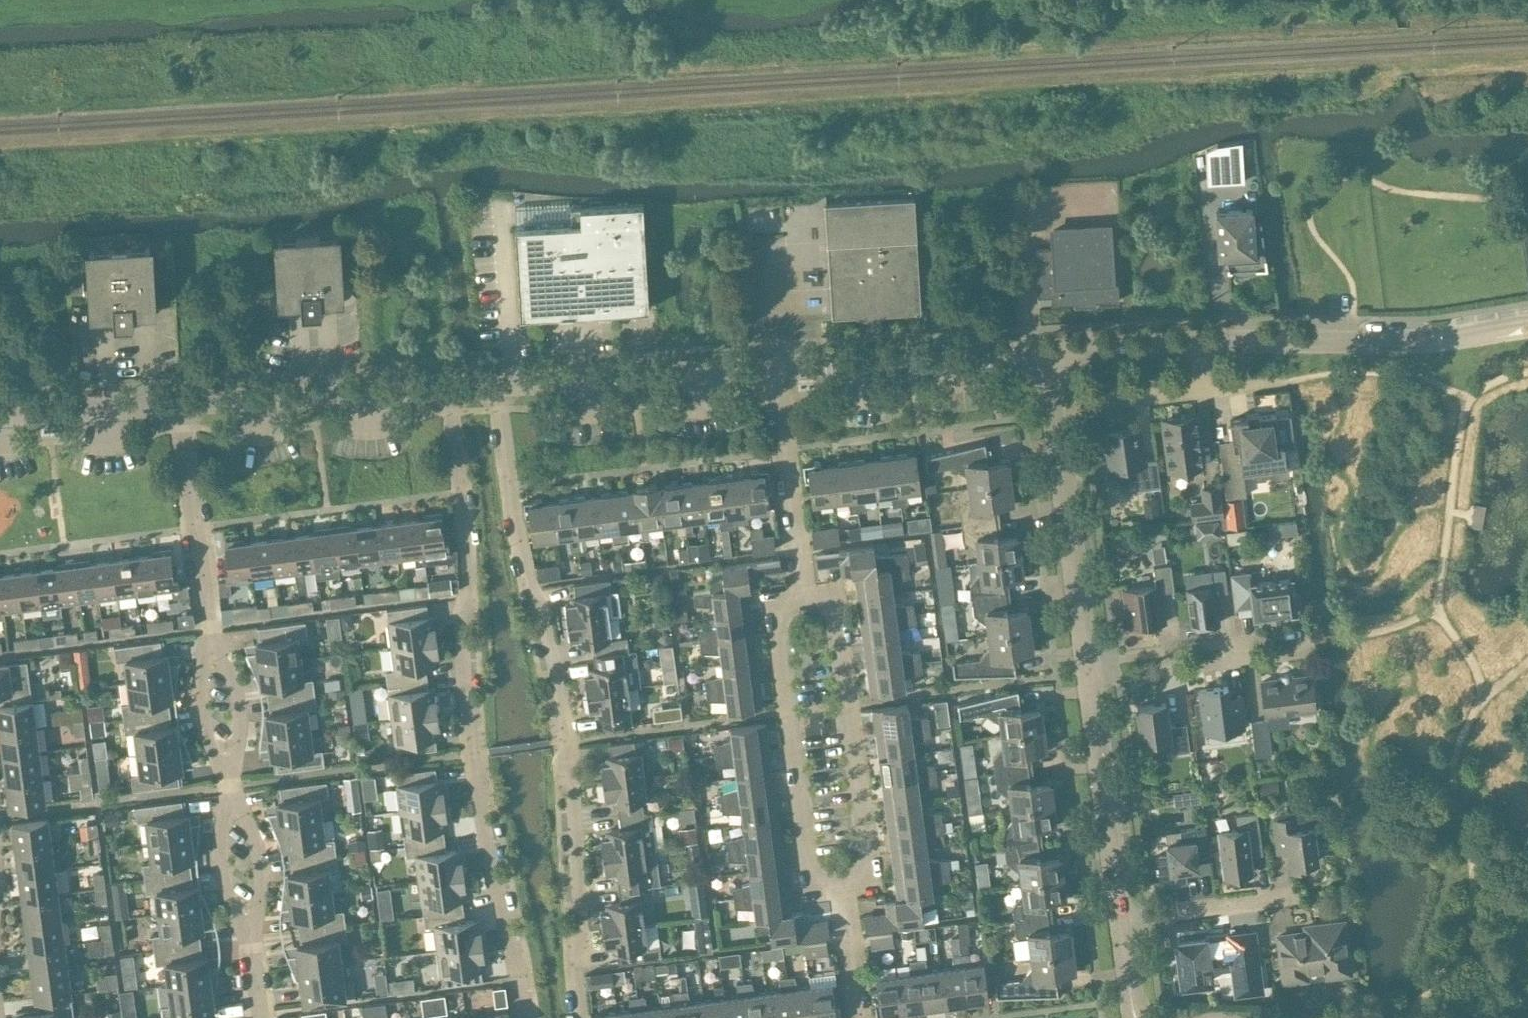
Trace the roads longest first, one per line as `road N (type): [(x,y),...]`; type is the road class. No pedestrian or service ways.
road 1 (residential): [(584,1017),(574,941),(582,912),(575,802),(555,711),(562,692),(534,598),(497,392)]
road 2 (residential): [(455,395),(470,604),(460,626),(464,691),(503,924),(519,956),(528,1017)]
road 3 (residential): [(1527,322),(1402,340),(1048,355)]
road 4 (residential): [(839,885),(869,871),(835,599),(802,592)]
road 5 (residential): [(802,592),(774,605),(807,877),(839,885)]
road 6 (residential): [(1090,672),(1048,355)]
road 7 (residential): [(497,392),(775,373)]
road 8 (residential): [(181,403),(455,395)]
road 9 (residential): [(775,373),(1048,355)]
road 10 (residential): [(1121,917),(1090,672)]
road 11 (residential): [(209,638),(181,403)]
road 12 (residential): [(1090,672),(1310,642)]
road 13 (residential): [(802,592),(775,373)]
road 14 (residential): [(0,415),(181,403)]
road 15 (residential): [(1121,917),(1293,896)]
road 16 (residential): [(248,934),(259,855),(229,785)]
road 17 (residential): [(229,785),(238,695),(209,638)]
road 18 (residential): [(229,785),(220,848),(248,934)]
road 19 (residential): [(209,638),(200,699),(229,785)]
road 20 (residential): [(857,1017),(839,885)]

